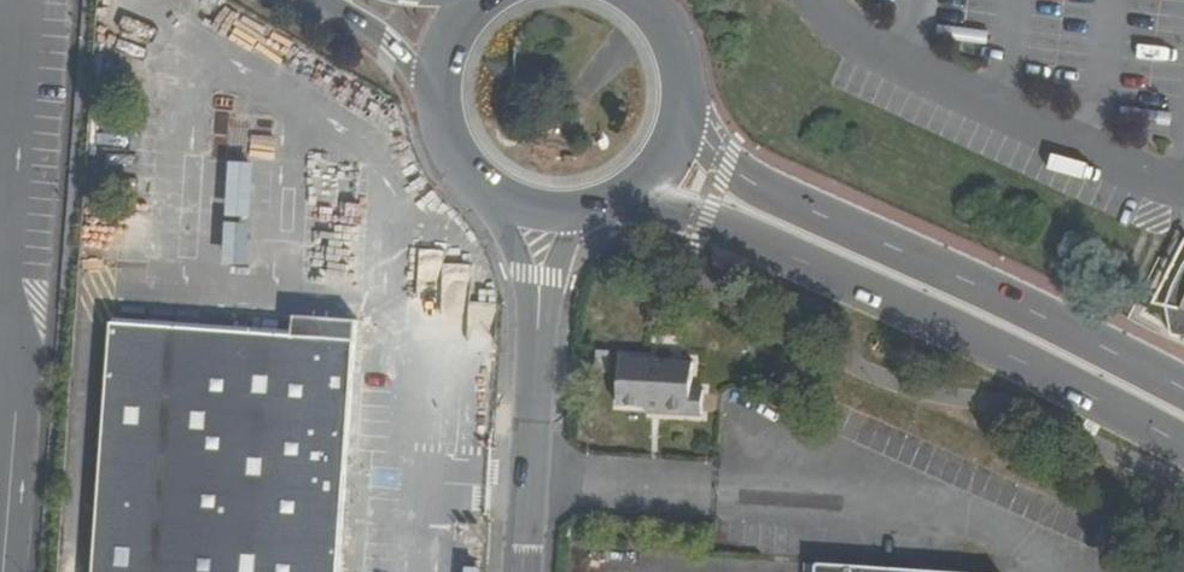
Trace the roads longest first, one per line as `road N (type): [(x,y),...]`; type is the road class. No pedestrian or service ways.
road 1 (primary): [(1183,419),(709,189),(667,143)]
road 2 (residential): [(542,212),(520,571)]
road 3 (primary): [(454,32),(440,69),(438,108),(449,145),(472,177),(504,200),(542,212)]
road 4 (primary): [(667,143),(676,72),(664,38),(631,0)]
road 5 (primary): [(542,212),(615,198),(645,175),(667,143)]

